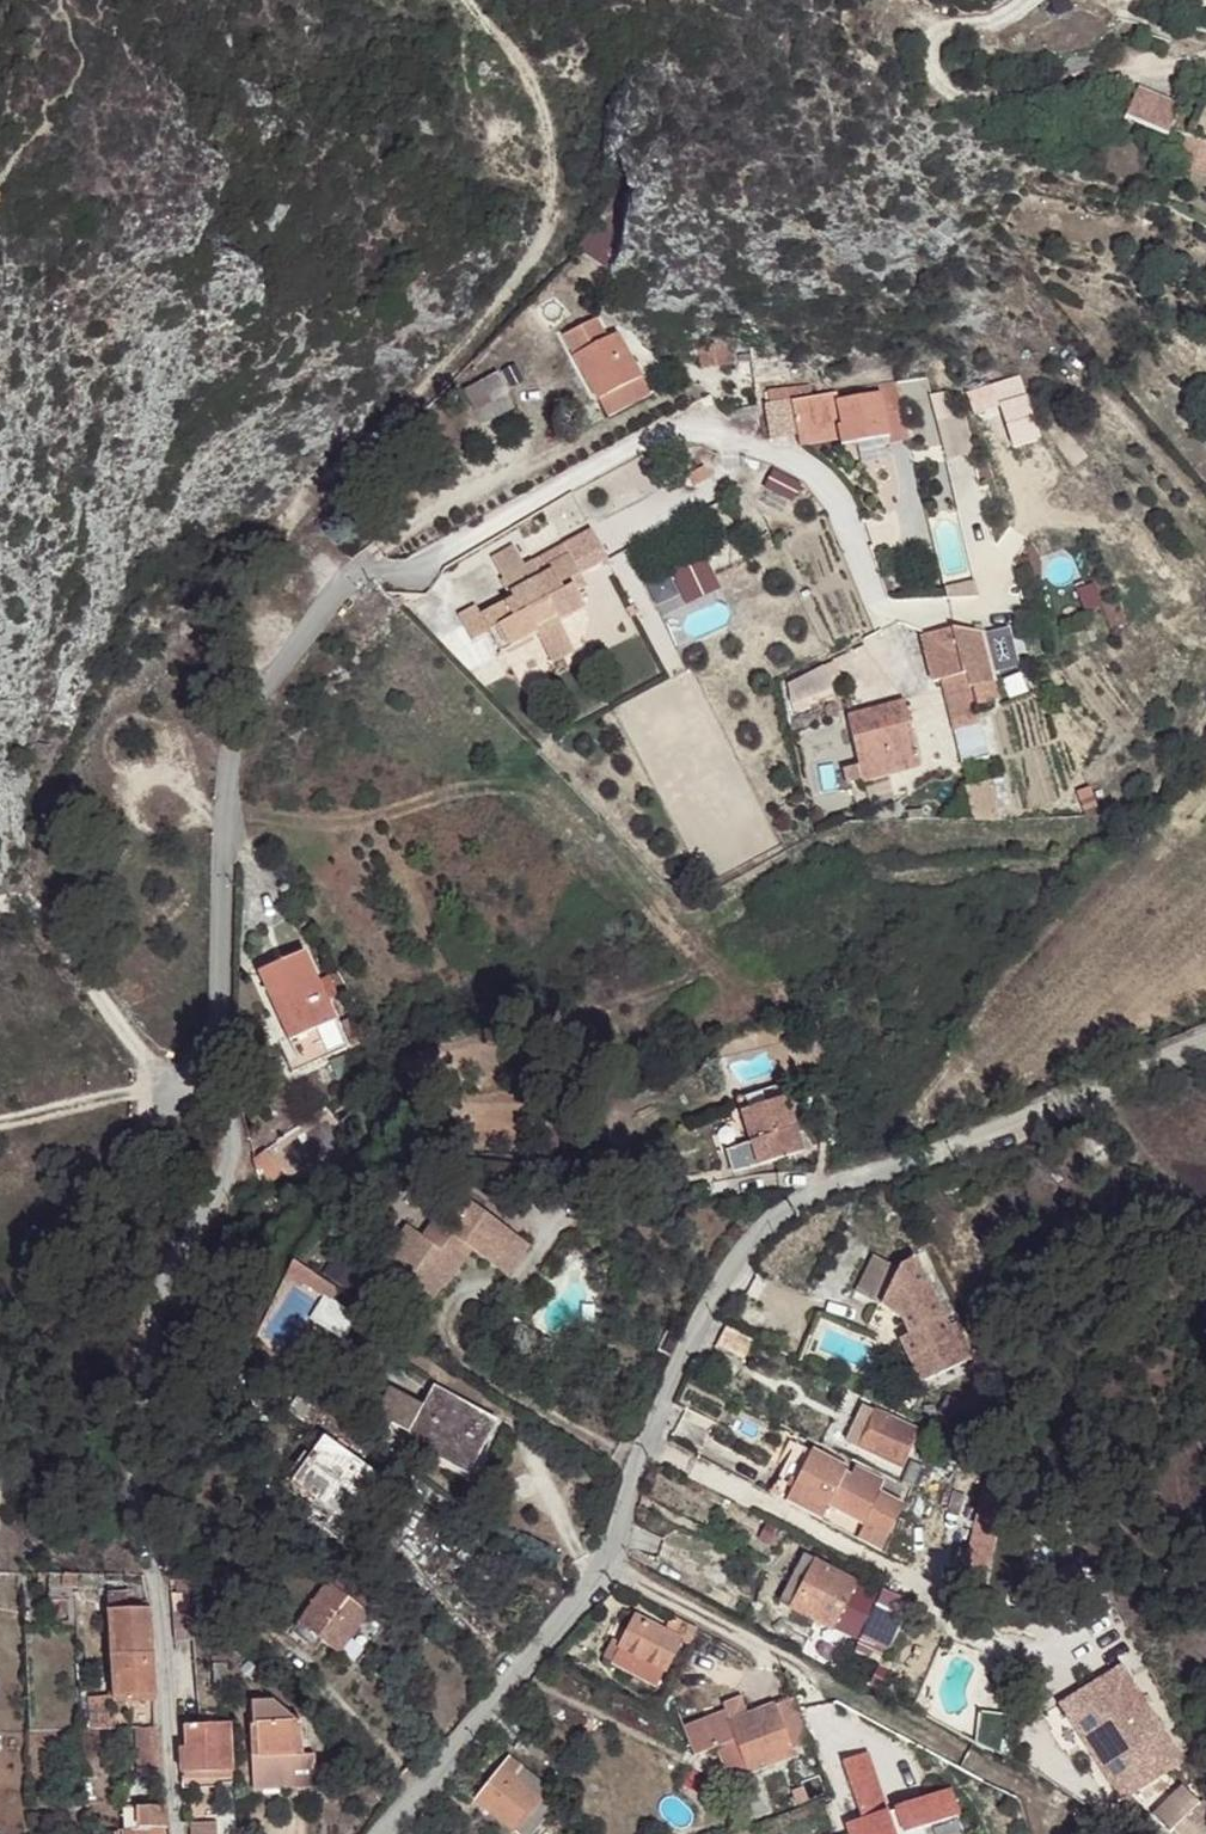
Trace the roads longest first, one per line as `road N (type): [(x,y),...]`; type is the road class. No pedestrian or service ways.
road 1 (residential): [(383,1833),(615,1555),(687,1344),(754,1241),(815,1191),(1023,1130),(1205,1046)]
road 2 (residential): [(177,1833),(165,1660),(133,1449),(151,1321),(180,1248),(233,1169),(225,1134),(203,1113)]
road 3 (residential): [(203,1113),(218,1066),(233,747),(258,682)]
road 4 (track): [(166,1078),(148,1139),(24,1308),(0,1410)]

